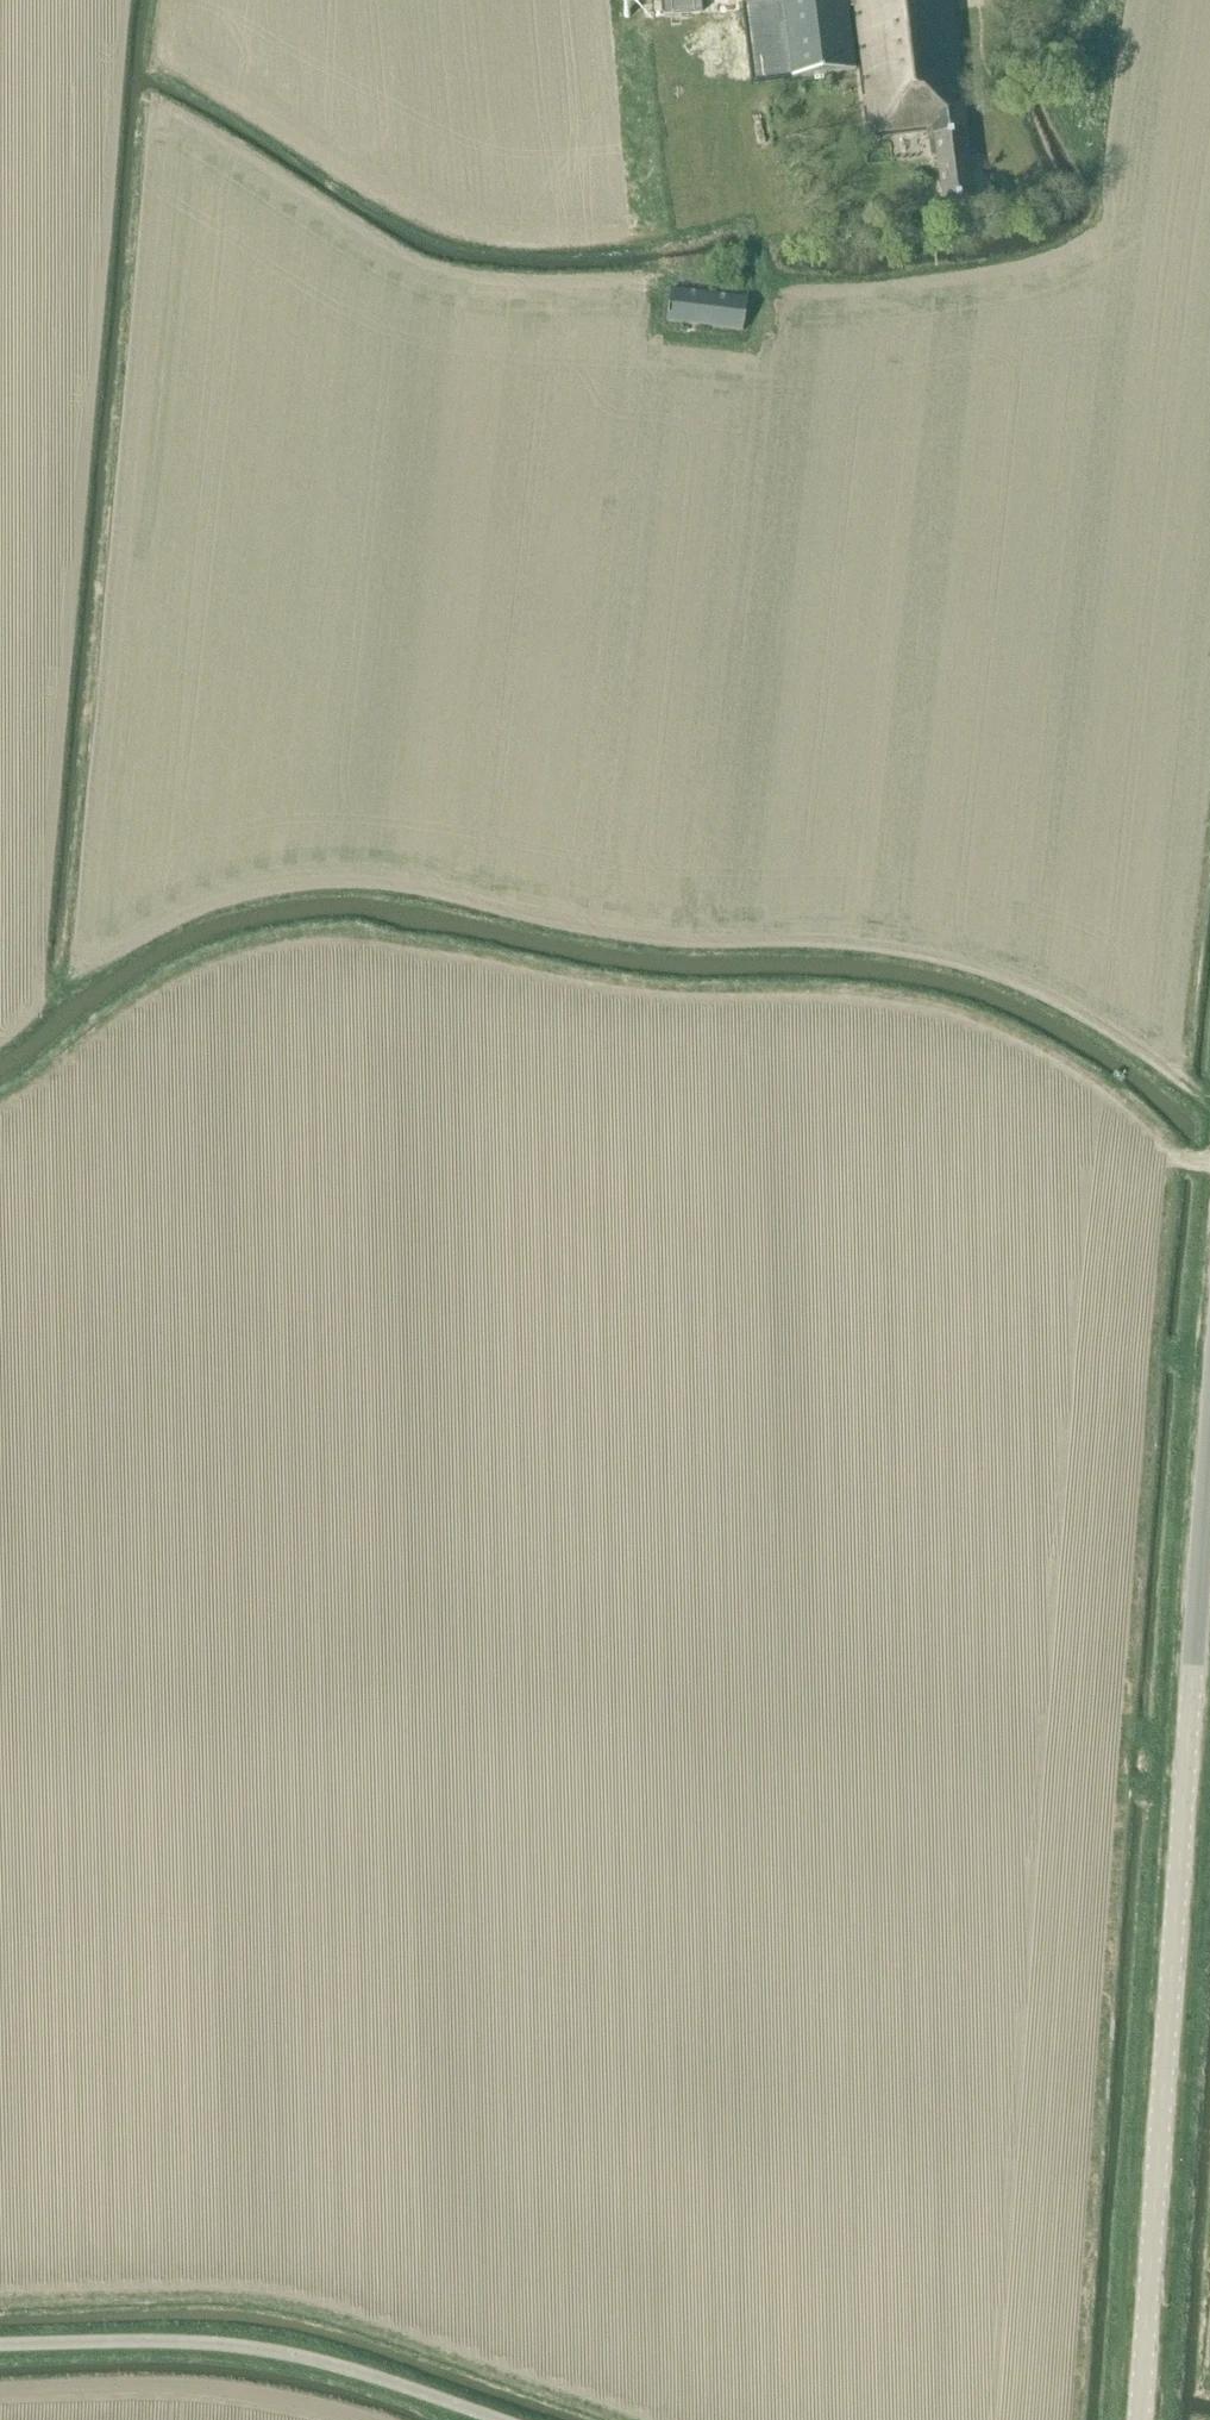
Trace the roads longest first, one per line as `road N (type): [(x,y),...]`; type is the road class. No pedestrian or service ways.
road 1 (tertiary): [(1140,2419),(1209,1446)]
road 2 (unclassified): [(0,2344),(147,2341),(263,2349),(504,2419)]

